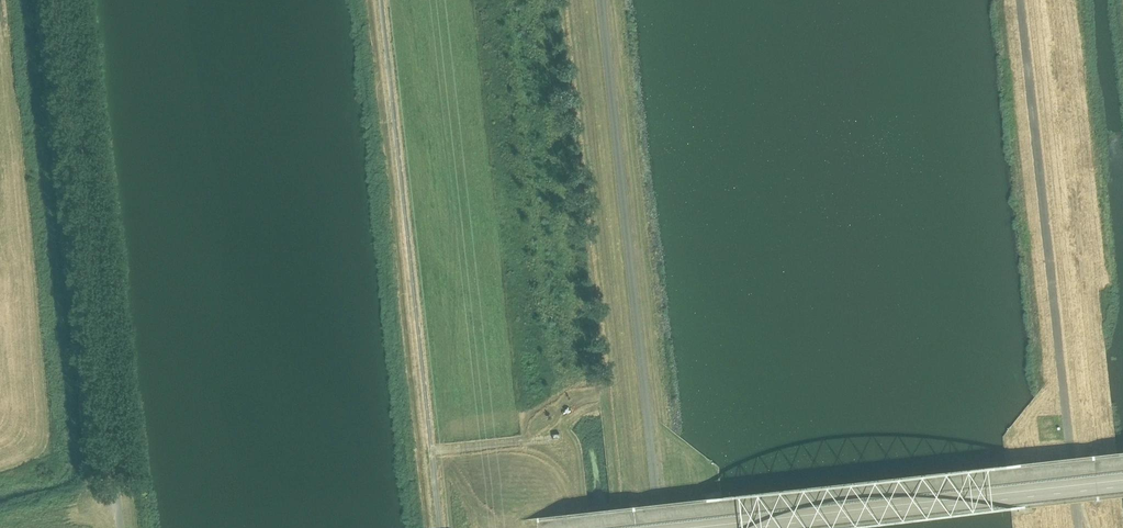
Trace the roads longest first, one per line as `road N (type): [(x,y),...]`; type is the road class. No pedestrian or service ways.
road 1 (unclassified): [(1079,527),(1020,0)]
road 2 (unclassified): [(439,527),(382,0)]
road 3 (unclassified): [(123,527),(66,0)]
road 4 (tertiary): [(737,527),(1122,485)]

